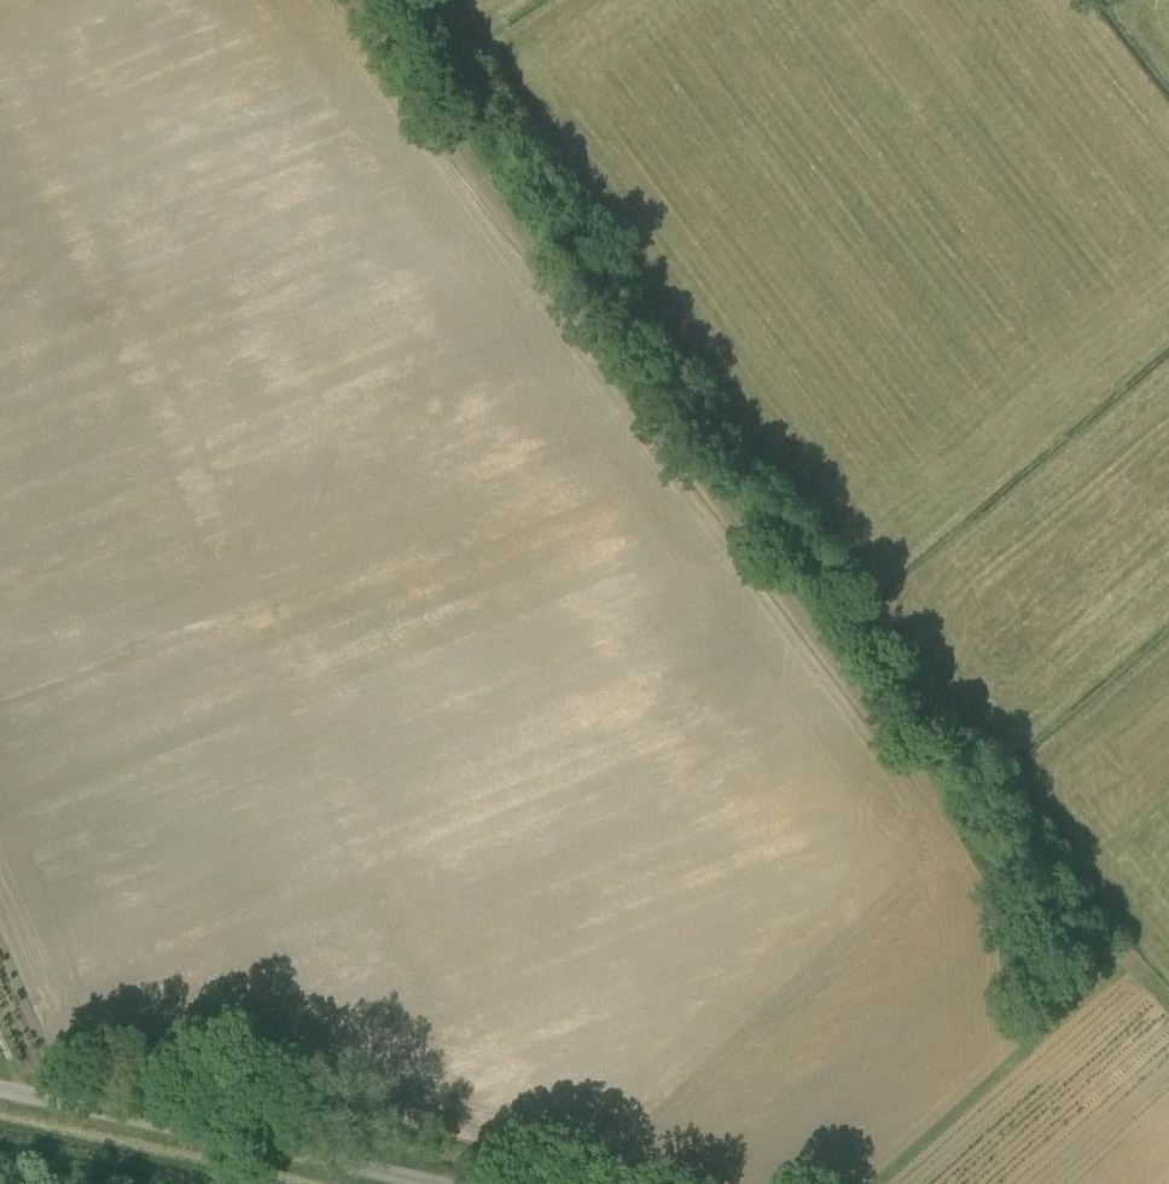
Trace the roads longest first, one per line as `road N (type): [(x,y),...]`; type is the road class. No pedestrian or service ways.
road 1 (unclassified): [(446,1183),(0,1089)]

